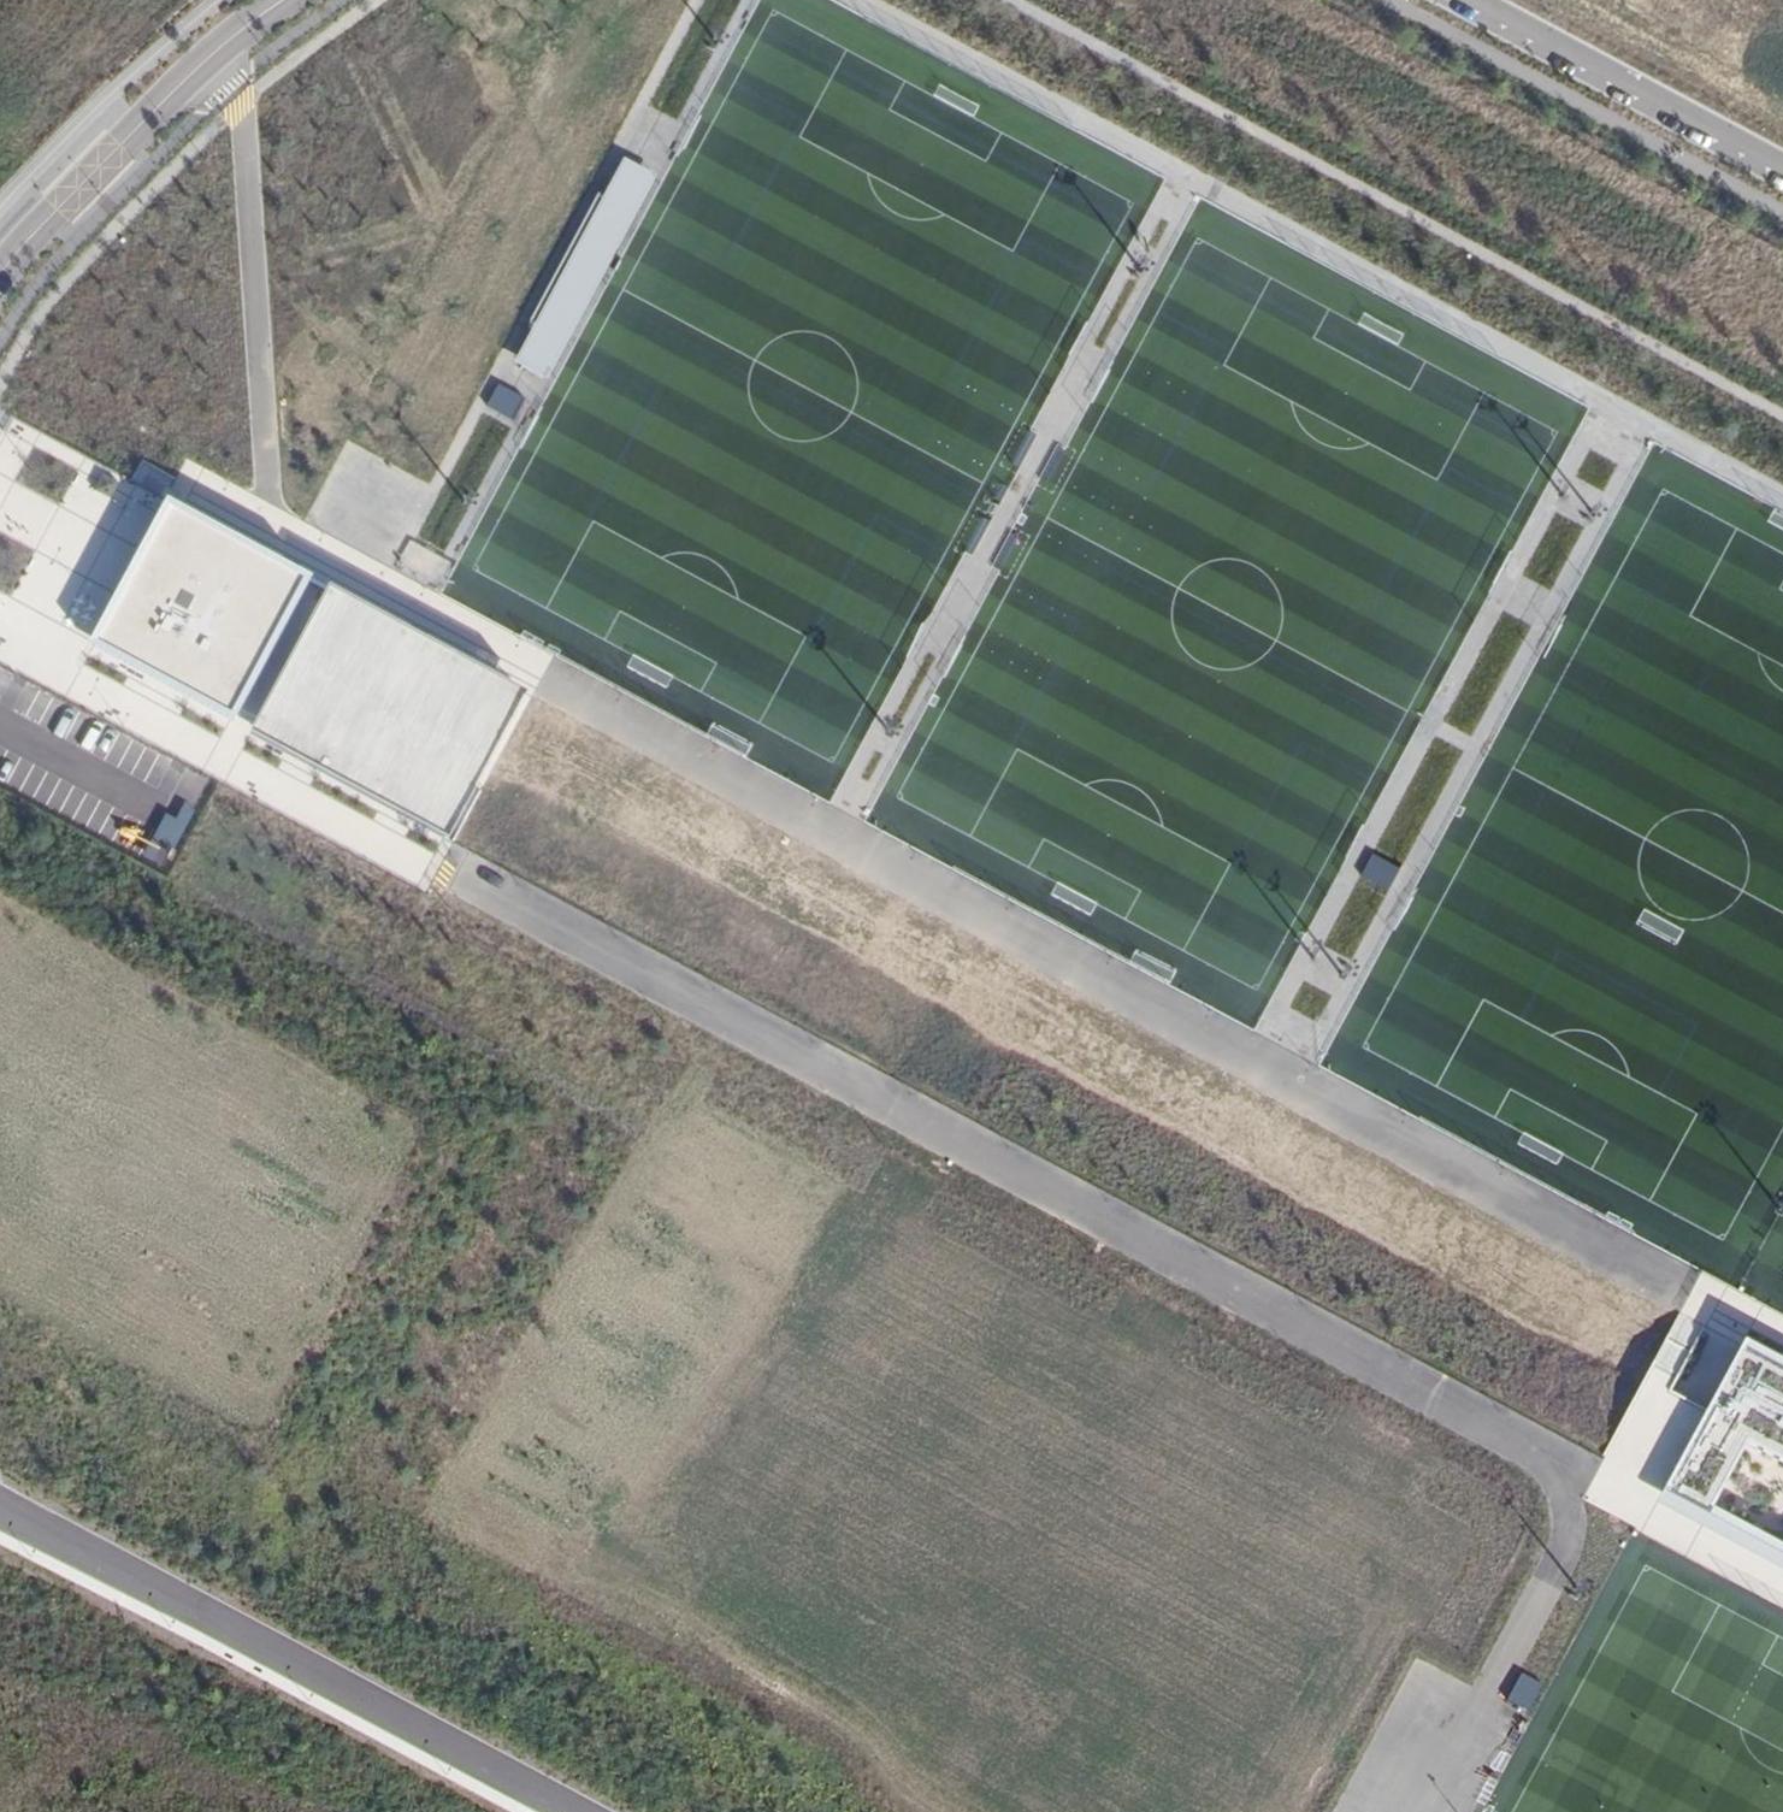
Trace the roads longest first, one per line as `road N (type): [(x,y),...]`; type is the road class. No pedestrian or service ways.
road 1 (unclassified): [(282,0),(207,59),(0,273)]
road 2 (residential): [(1477,0),(1782,164)]

